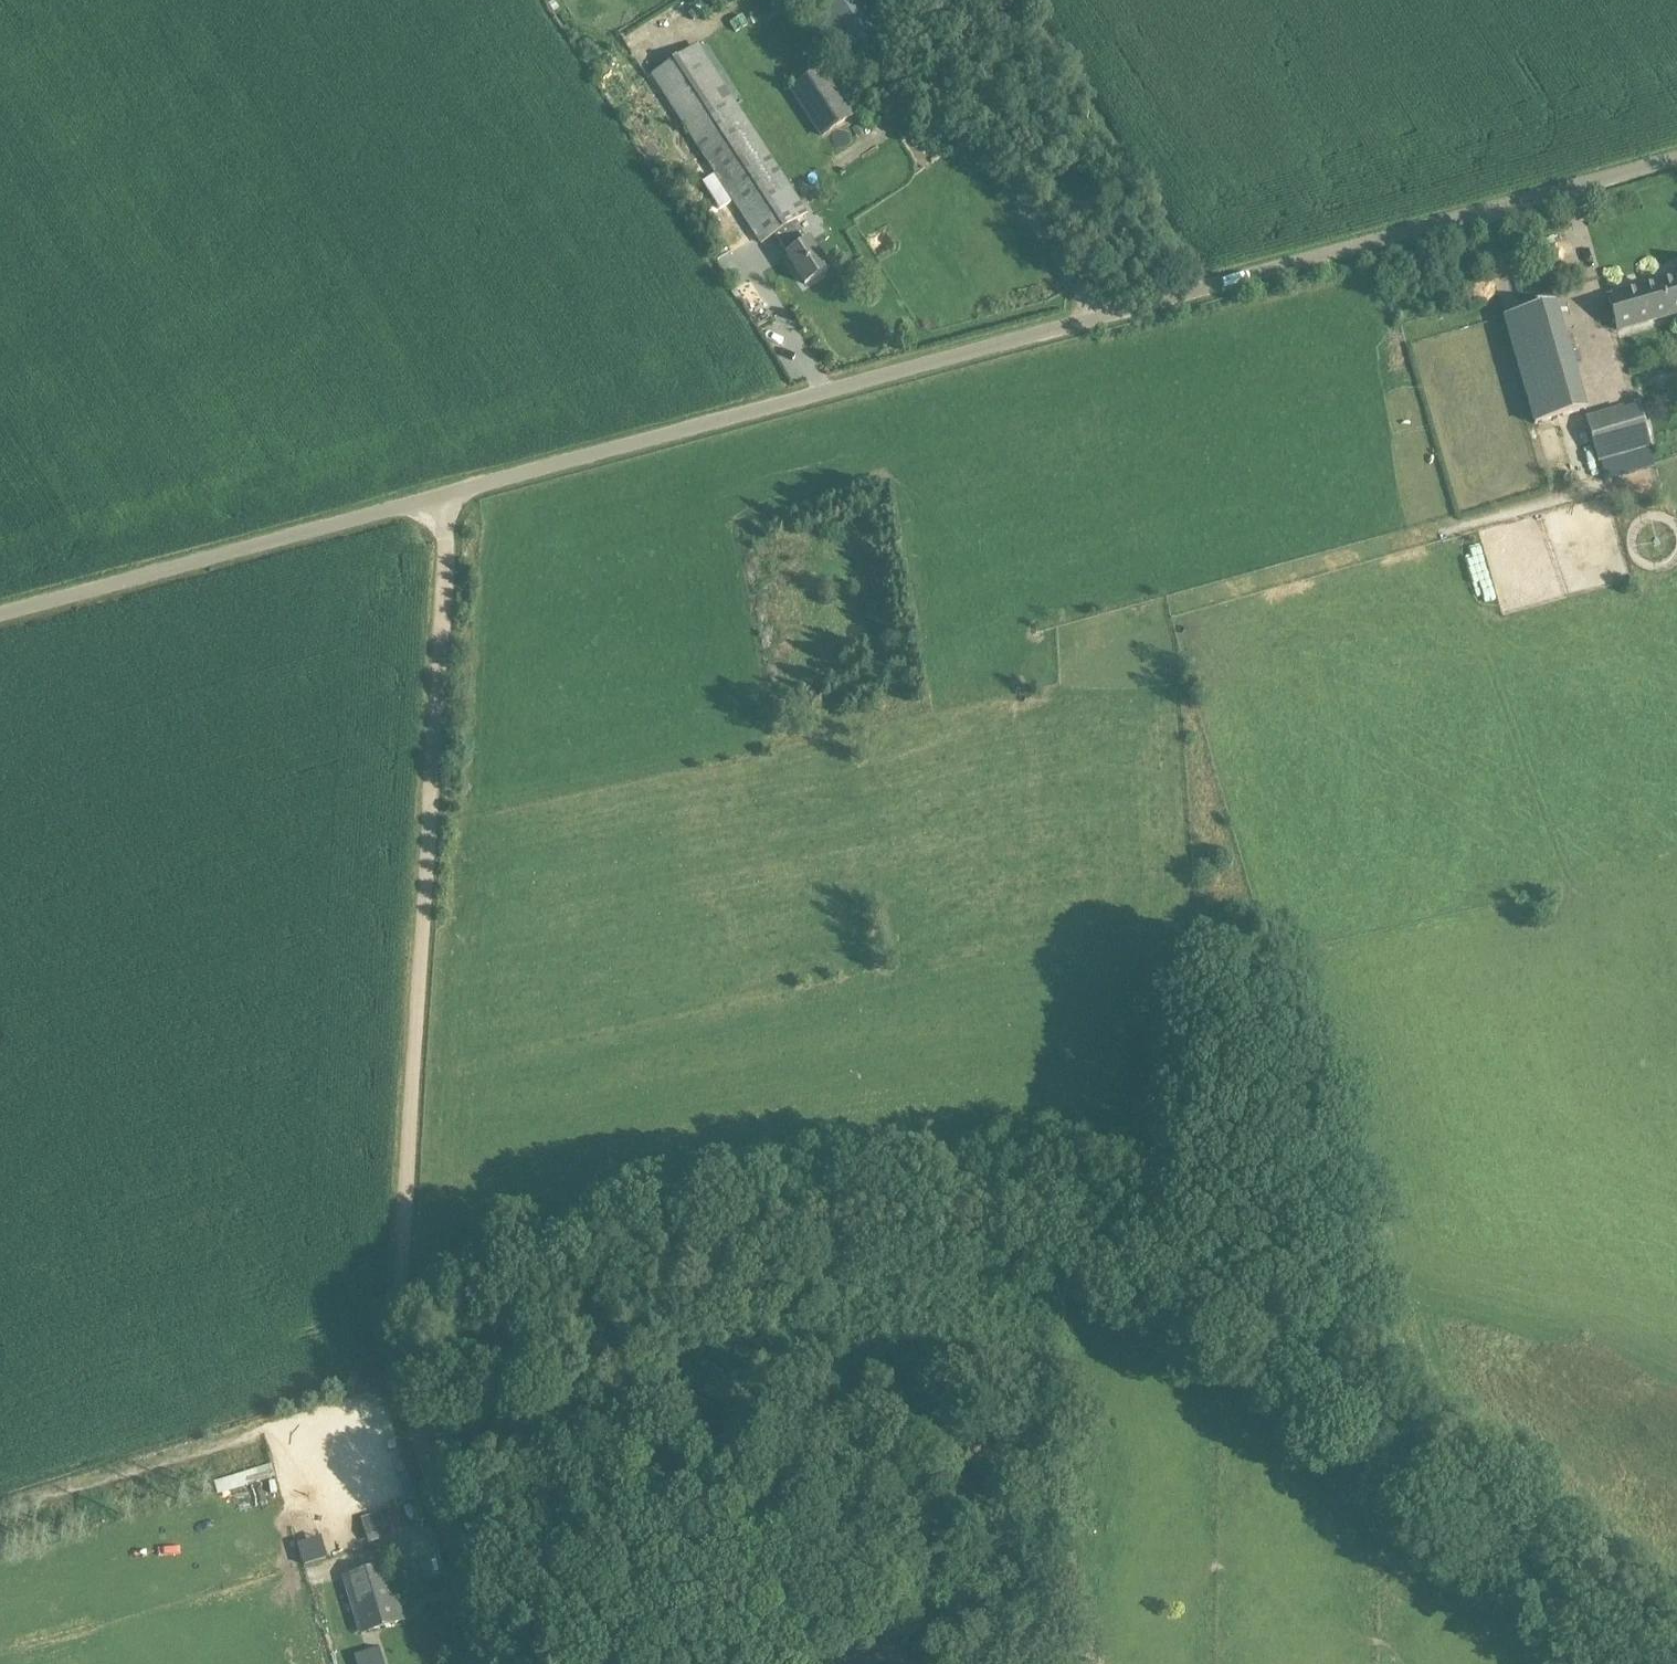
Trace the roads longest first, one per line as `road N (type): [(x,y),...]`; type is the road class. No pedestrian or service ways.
road 1 (unclassified): [(0,614),(1676,159)]
road 2 (track): [(450,493),(400,1336),(425,1460),(494,1663)]

